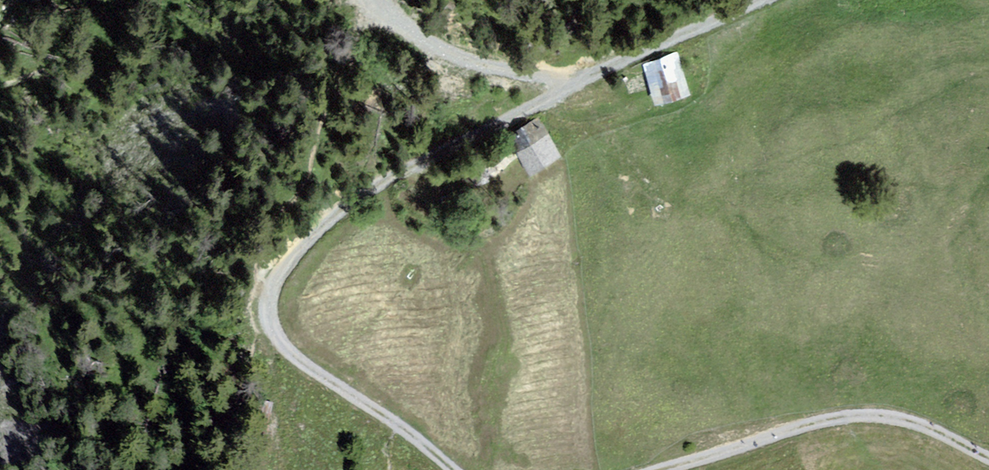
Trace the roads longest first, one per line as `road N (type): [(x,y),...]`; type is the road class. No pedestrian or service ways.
road 1 (track): [(762,0),(383,181),(321,225),(273,276),(256,313),(266,339),(440,469)]
road 2 (track): [(667,469),(846,417),(909,423),(988,461)]
road 3 (track): [(356,0),(434,60),(550,96)]

